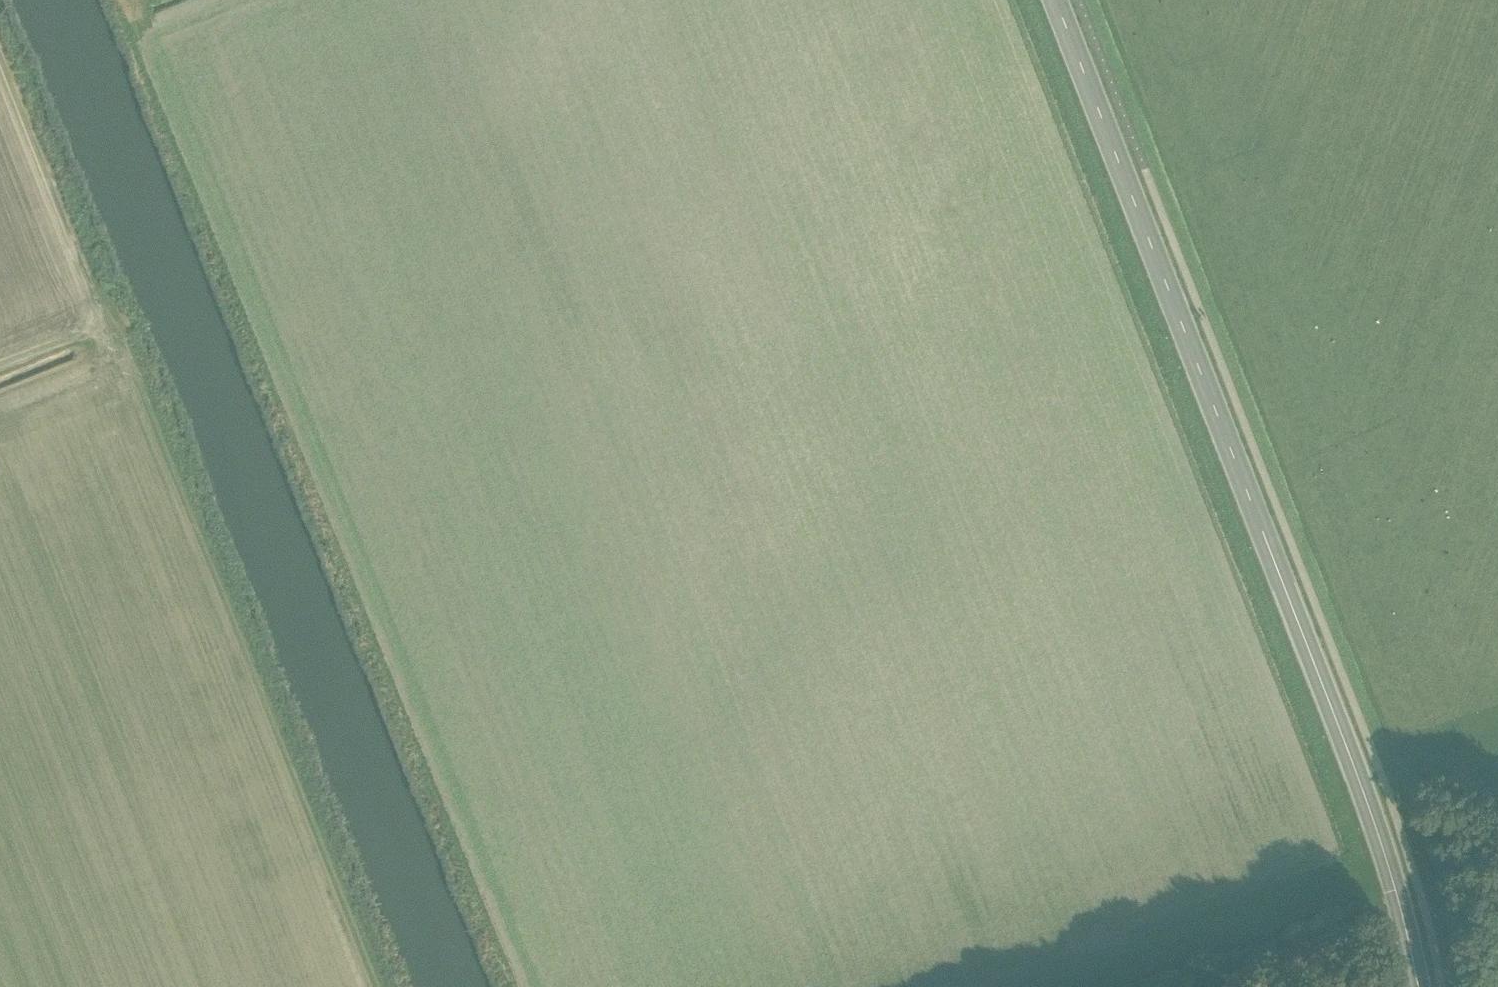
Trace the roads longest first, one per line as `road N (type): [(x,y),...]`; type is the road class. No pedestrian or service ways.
road 1 (secondary): [(1417,986),(1379,839),(1057,0)]

